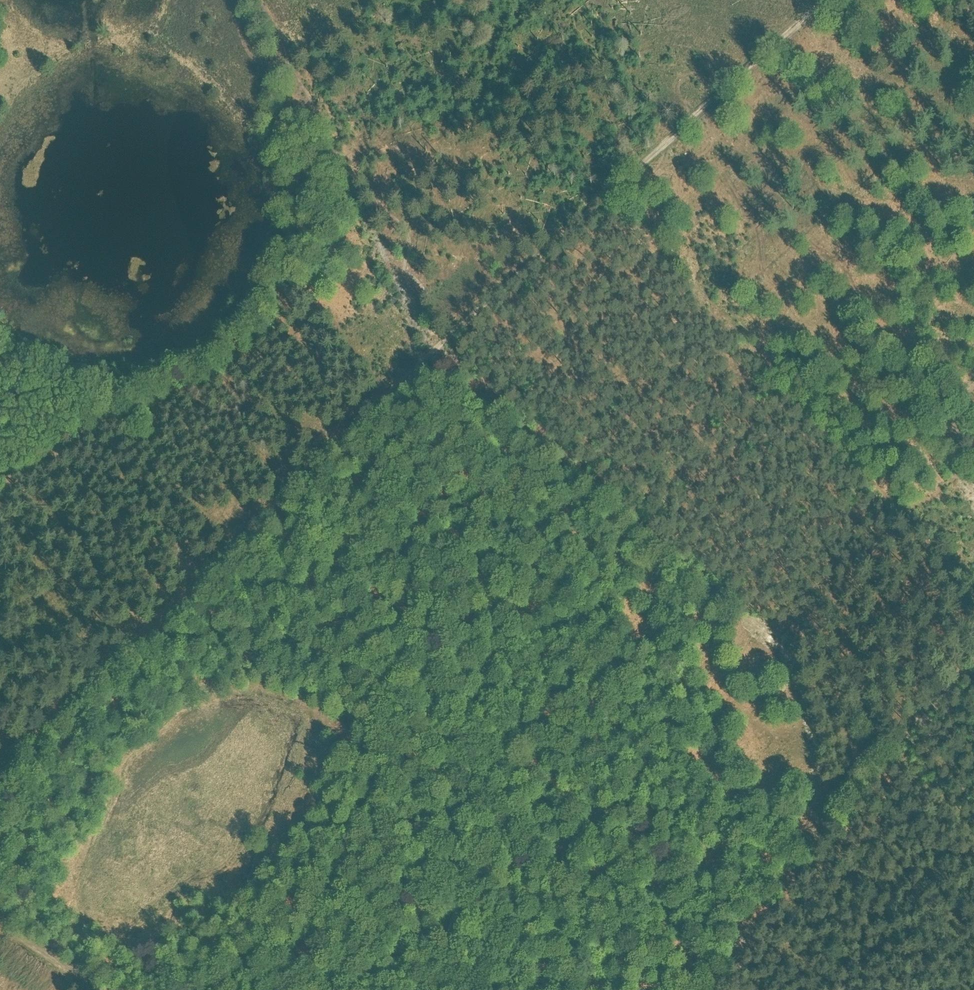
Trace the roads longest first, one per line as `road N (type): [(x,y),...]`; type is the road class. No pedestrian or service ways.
road 1 (track): [(433,355),(0,770)]
road 2 (track): [(783,656),(433,355)]
road 3 (track): [(254,0),(433,355)]
road 4 (track): [(706,989),(802,854),(815,785),(807,721),(783,656)]
road 5 (track): [(433,355),(618,190)]
road 6 (track): [(661,153),(833,0)]

